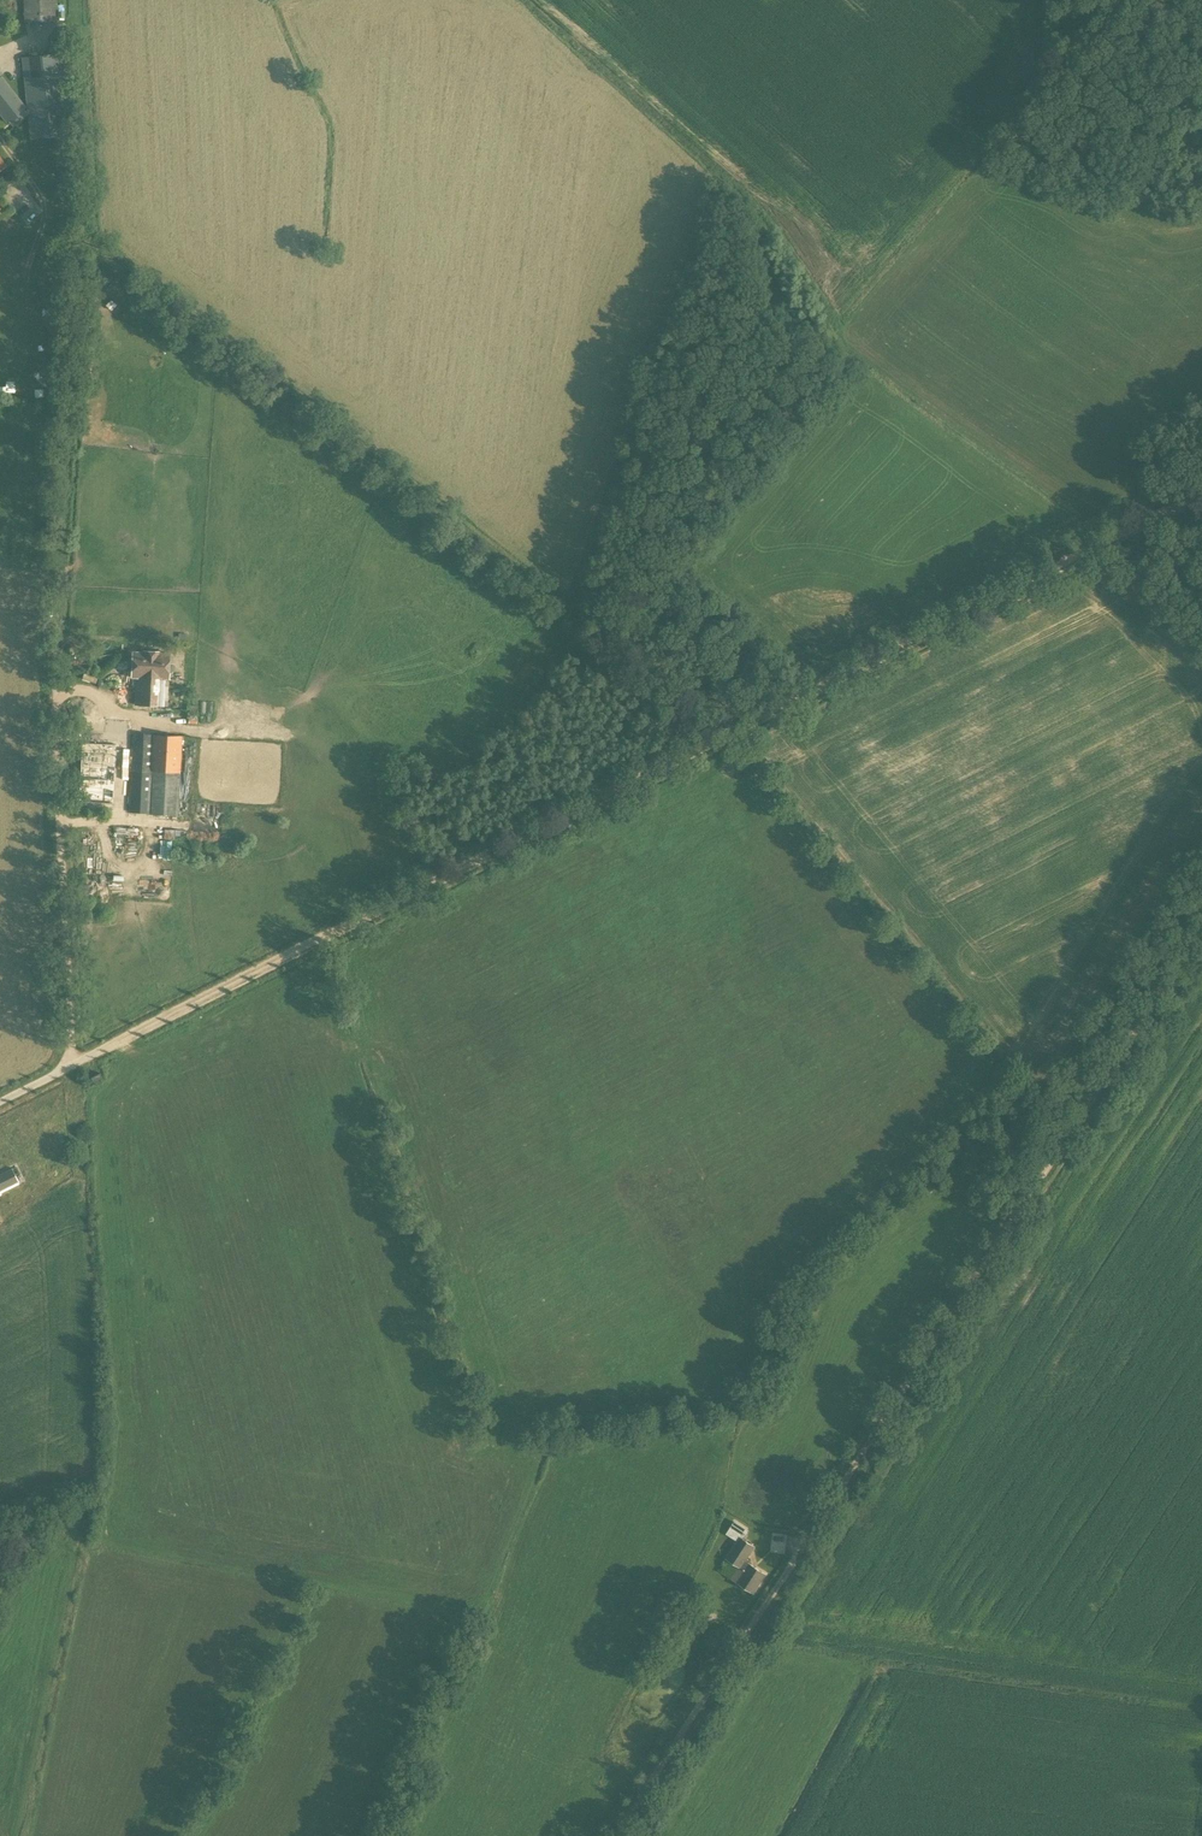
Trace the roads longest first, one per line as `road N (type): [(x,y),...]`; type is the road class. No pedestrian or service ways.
road 1 (track): [(87,1058),(1201,493)]
road 2 (track): [(1201,930),(617,1835)]
road 3 (track): [(54,705),(85,189),(76,0)]

